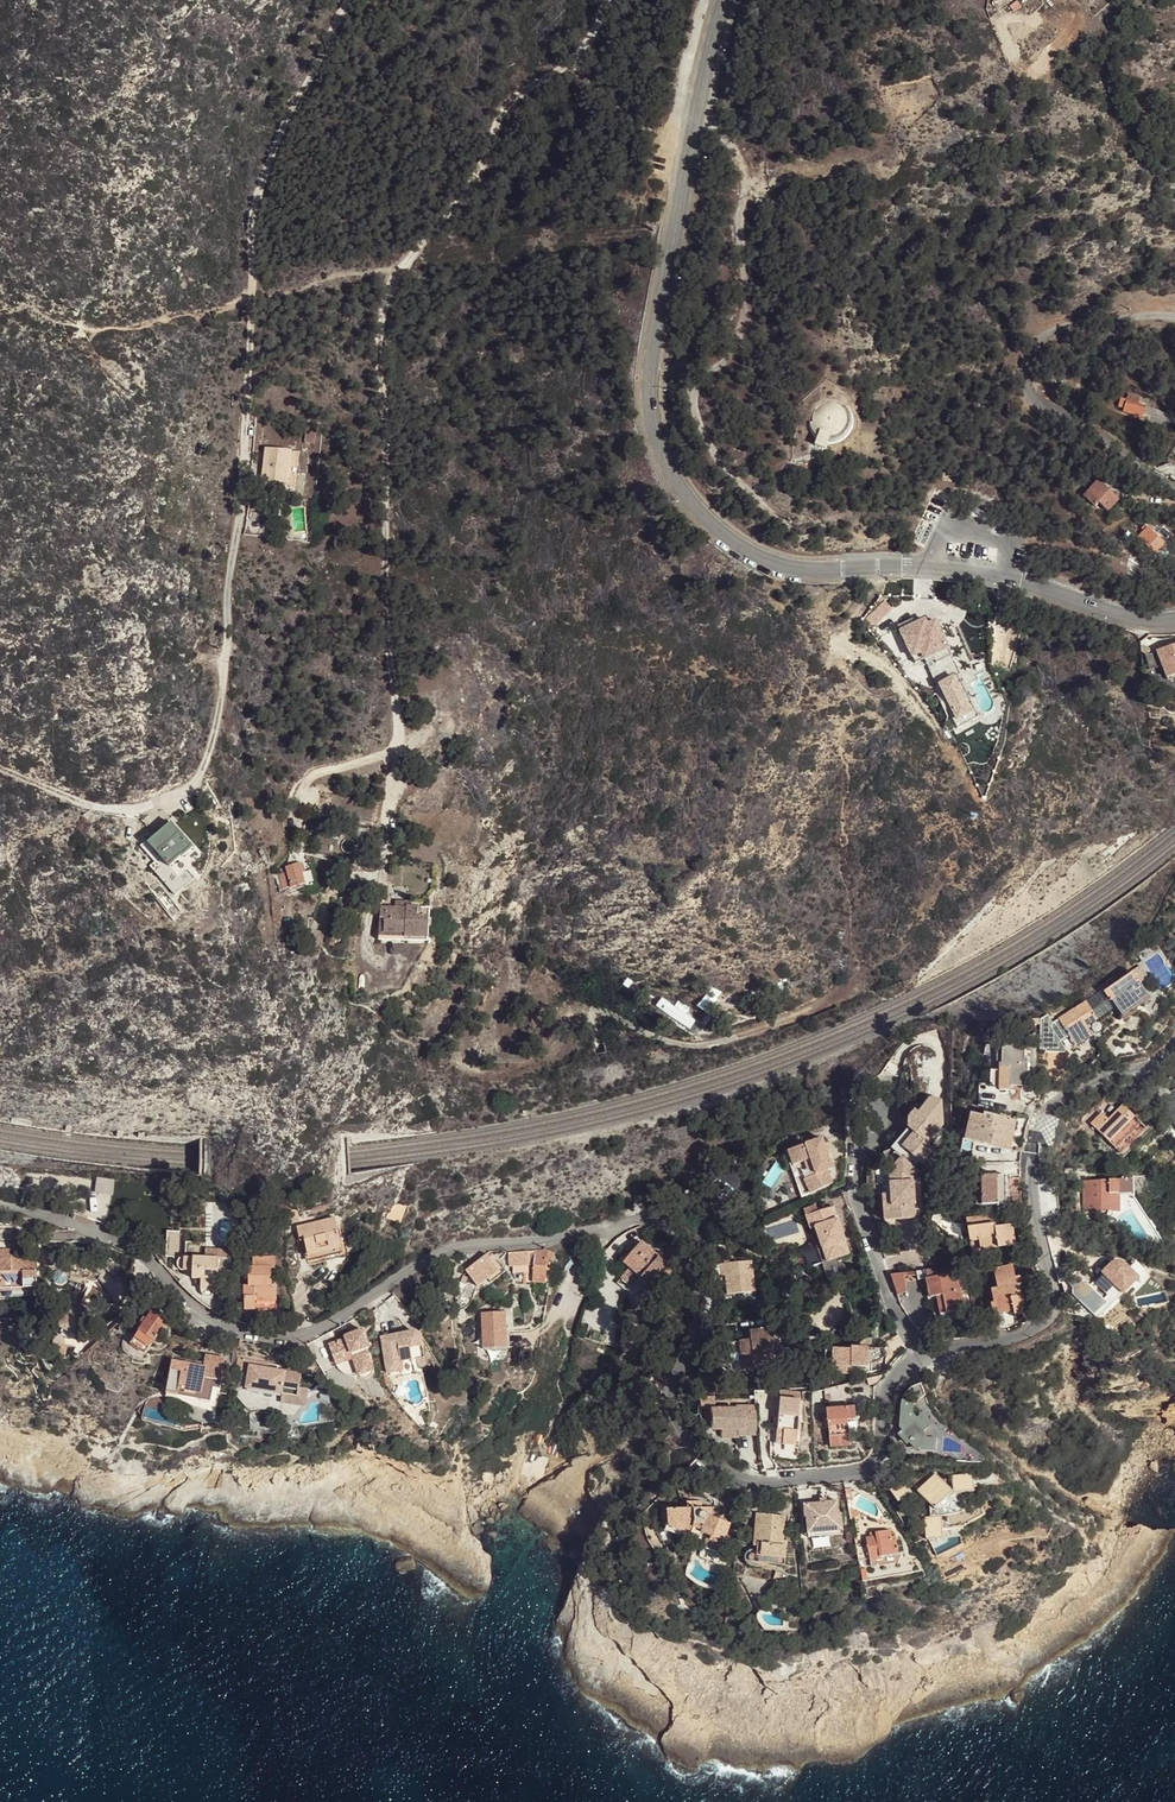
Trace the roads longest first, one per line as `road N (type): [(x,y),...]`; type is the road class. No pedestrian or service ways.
road 1 (tertiary): [(1174,620),(1134,617),(1005,574),(932,565),(779,567),(675,489),(649,425),(649,346),(722,0)]
road 2 (residential): [(0,768),(124,810),(181,794),(202,771),(221,699),(265,192),(361,0)]
road 3 (track): [(367,932),(398,763),(379,360),(394,278),(485,169),(500,115),(585,50),(604,0)]
road 4 (residential): [(0,1204),(131,1248),(222,1322),(289,1336),(330,1324),(440,1254),(609,1231)]
road 5 (residential): [(609,1231),(650,1218),(688,1248),(700,1311),(667,1400),(681,1436),(724,1468),(772,1481),(866,1468),(881,1453),(884,1391),(922,1358)]
road 6 (residential): [(922,1358),(1023,1333),(1048,1318),(1054,1300),(1030,1180),(1031,1140),(1064,1097),(1151,1066),(1174,1046)]
road 7 (unclassified): [(1174,319),(1060,328),(1034,348),(1029,379),(1045,408),(1174,488)]
road 8 (track): [(600,1052),(591,1022),(600,1008),(645,1033),(697,1046),(796,1016),(856,983)]
road 9 (residential): [(858,1101),(853,1196),(893,1307),(922,1358)]
road 10 (track): [(888,566),(840,641),(908,690),(947,753)]
road 11 (track): [(296,856),(312,778),(387,754),(398,741)]
road 12 (track): [(600,1052),(642,1218)]
road 13 (residential): [(609,1231),(531,1339)]

